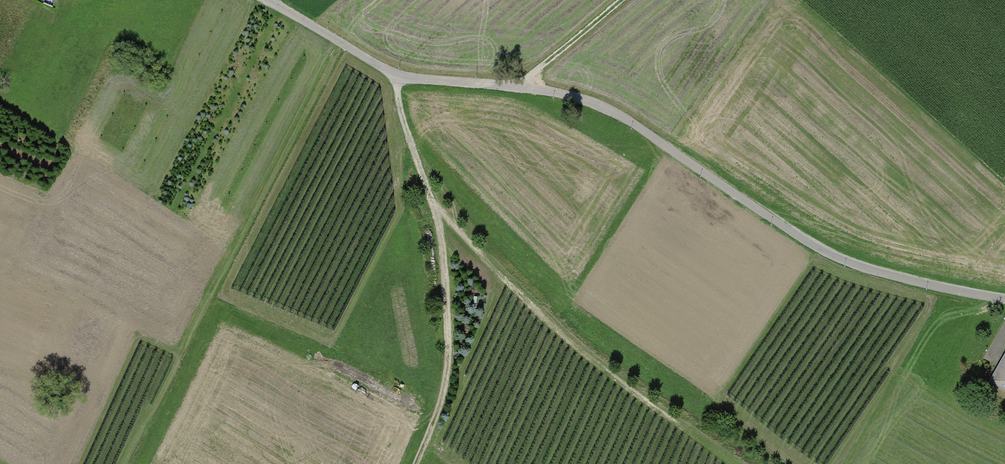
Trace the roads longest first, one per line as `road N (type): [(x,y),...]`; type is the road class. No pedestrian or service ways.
road 1 (residential): [(266,0),(398,76),(564,94),(615,111),(827,254),(1004,299)]
road 2 (track): [(398,76),(403,116),(444,243),(450,347),(447,392),(418,463)]
road 3 (track): [(623,0),(522,88)]

